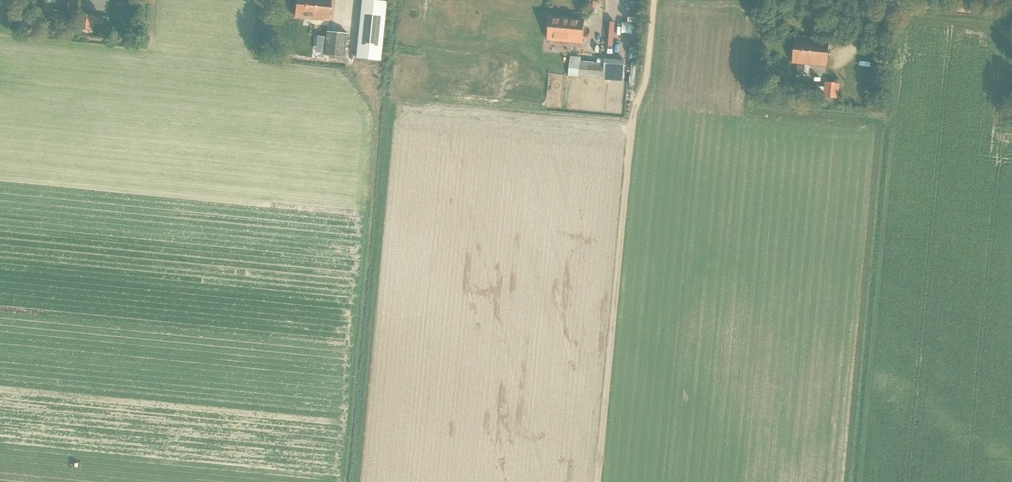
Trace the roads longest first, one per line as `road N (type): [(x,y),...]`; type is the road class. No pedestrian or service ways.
road 1 (track): [(600,481),(628,169),(655,0)]

